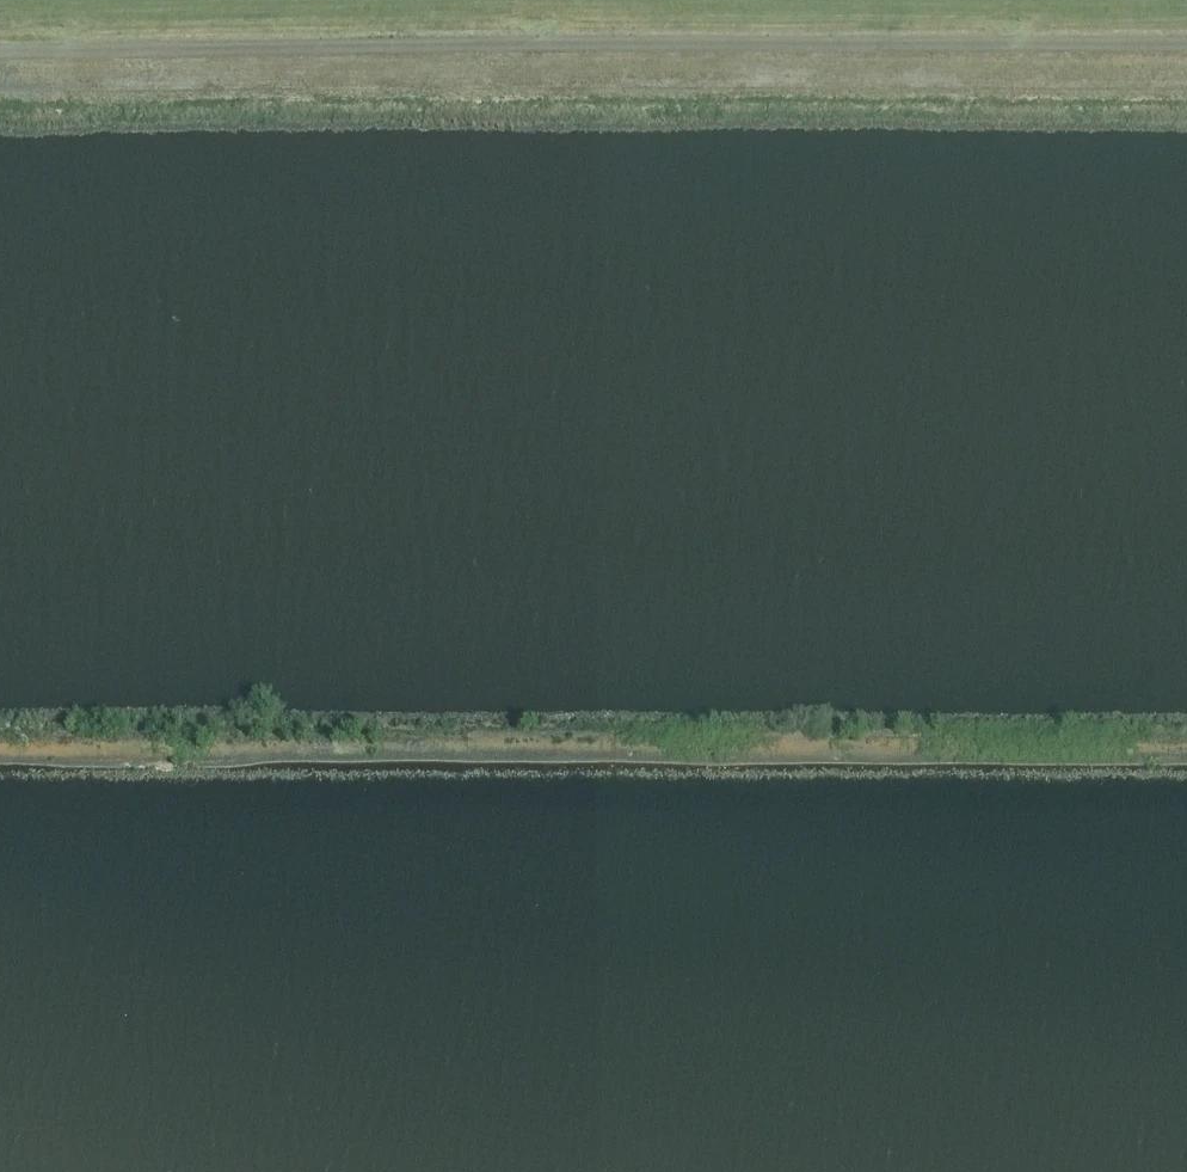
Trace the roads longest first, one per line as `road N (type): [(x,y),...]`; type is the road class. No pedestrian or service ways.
road 1 (unclassified): [(1186,44),(0,50)]

